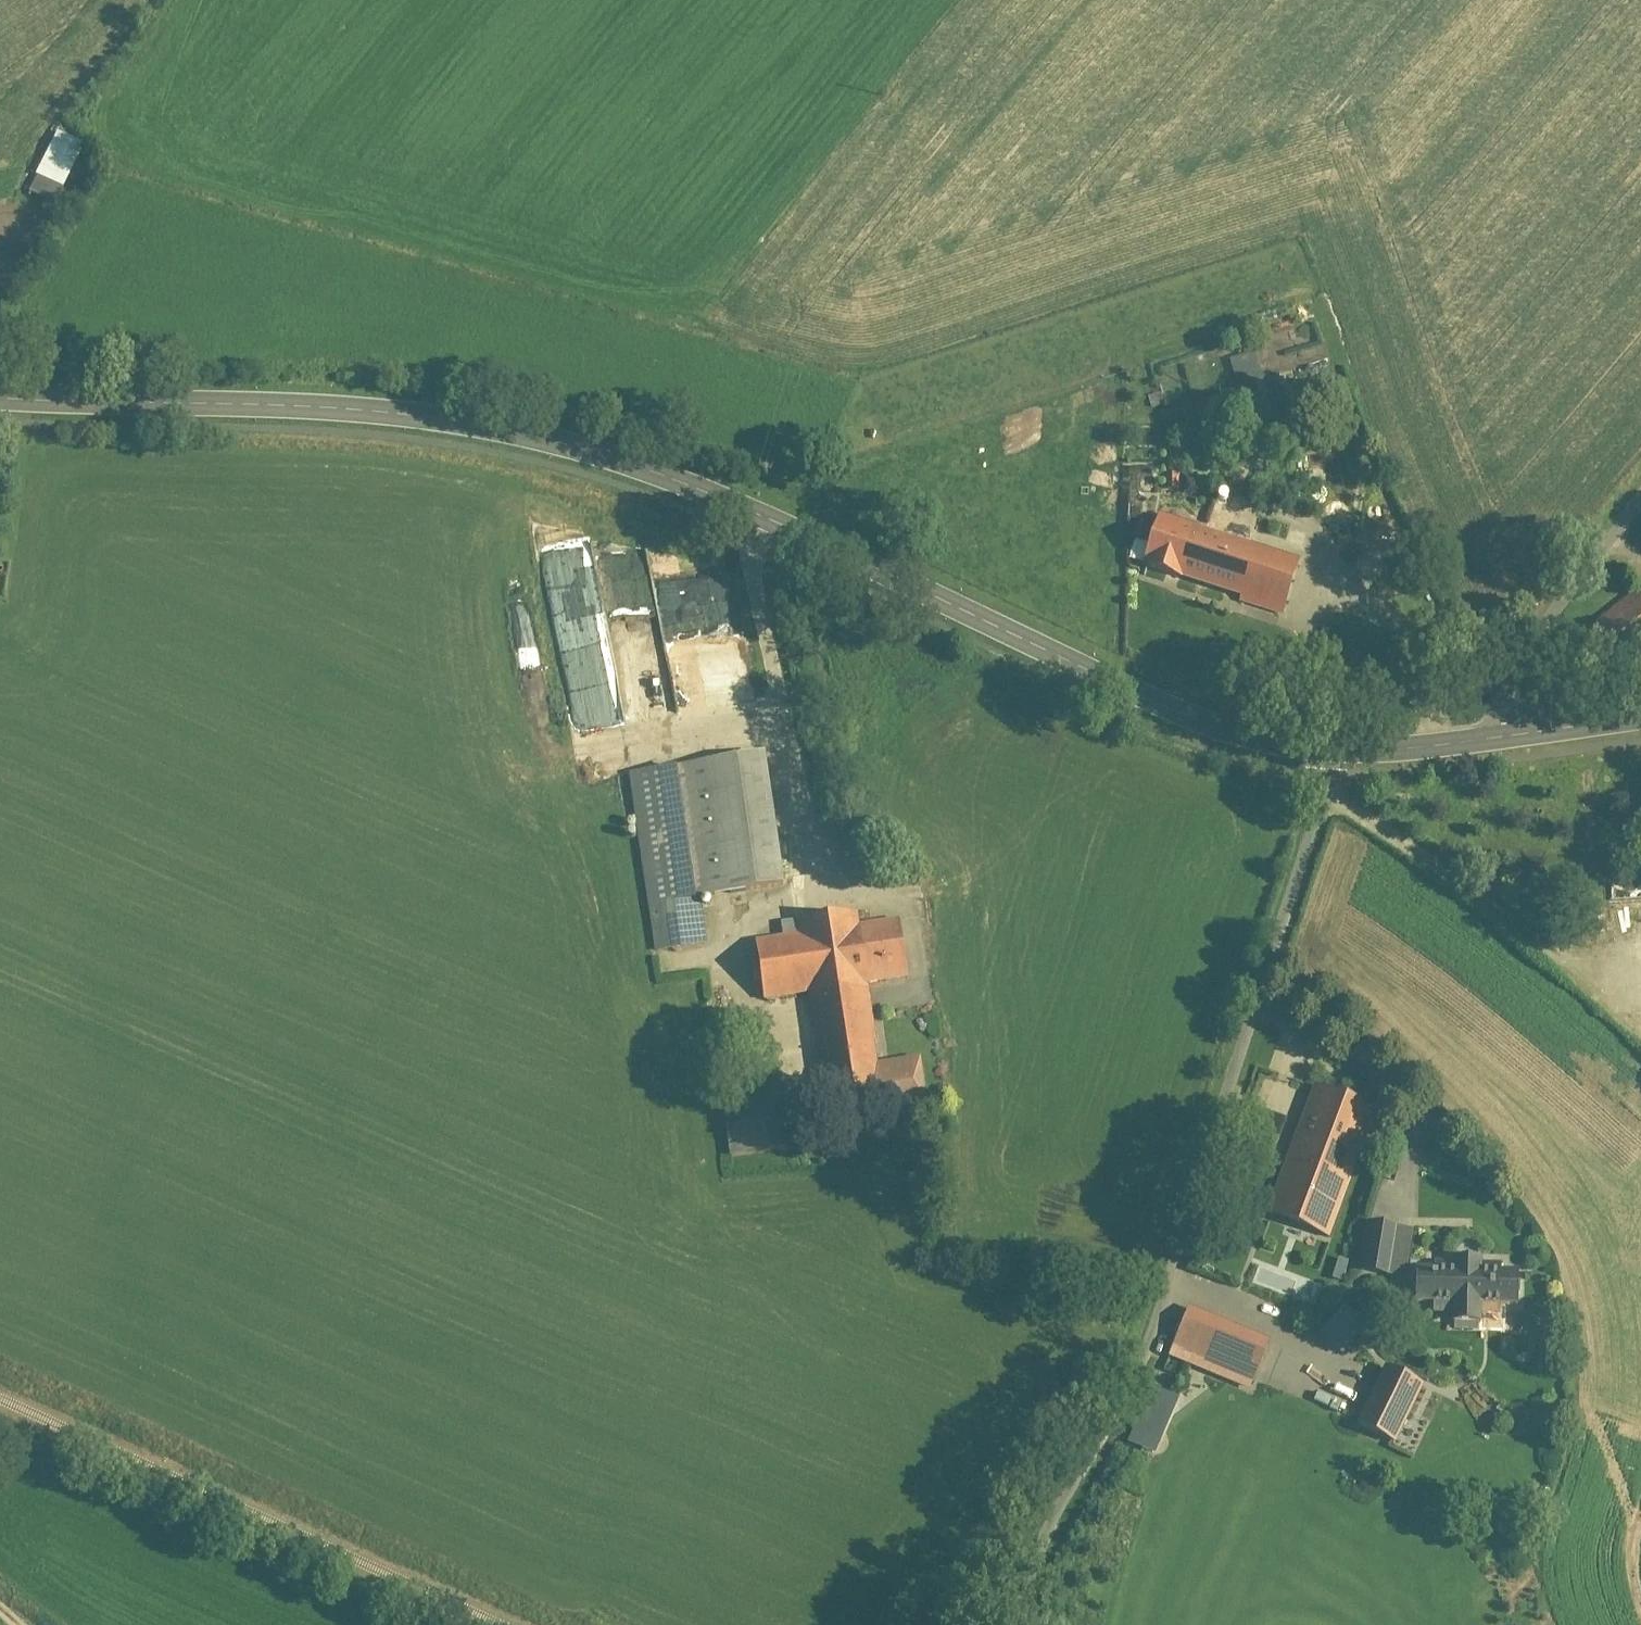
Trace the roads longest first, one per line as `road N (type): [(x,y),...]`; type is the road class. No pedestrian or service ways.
road 1 (secondary): [(1348,757),(1218,732),(606,459),(441,422),(264,401),(0,394)]
road 2 (unclassified): [(1029,1624),(1145,1380),(1348,757)]
road 3 (residential): [(1640,510),(1520,651),(1505,700),(1505,740)]
road 4 (secondary): [(1505,740),(1348,757)]
road 5 (secondary): [(1640,721),(1505,740)]

